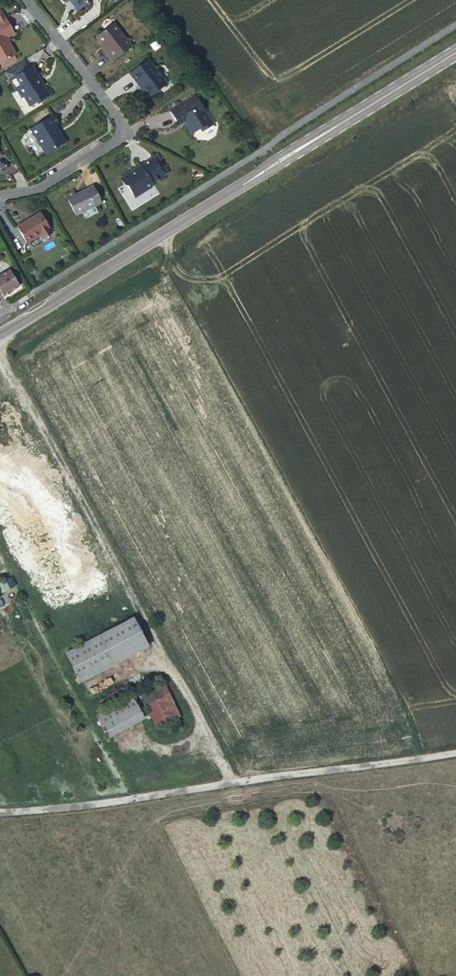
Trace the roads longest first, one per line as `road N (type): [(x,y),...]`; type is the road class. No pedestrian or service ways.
road 1 (secondary): [(455,52),(0,334)]
road 2 (track): [(149,636),(236,781),(455,752)]
road 3 (residential): [(27,0),(123,129),(42,187),(0,195)]
road 4 (unclassified): [(0,813),(236,781)]

